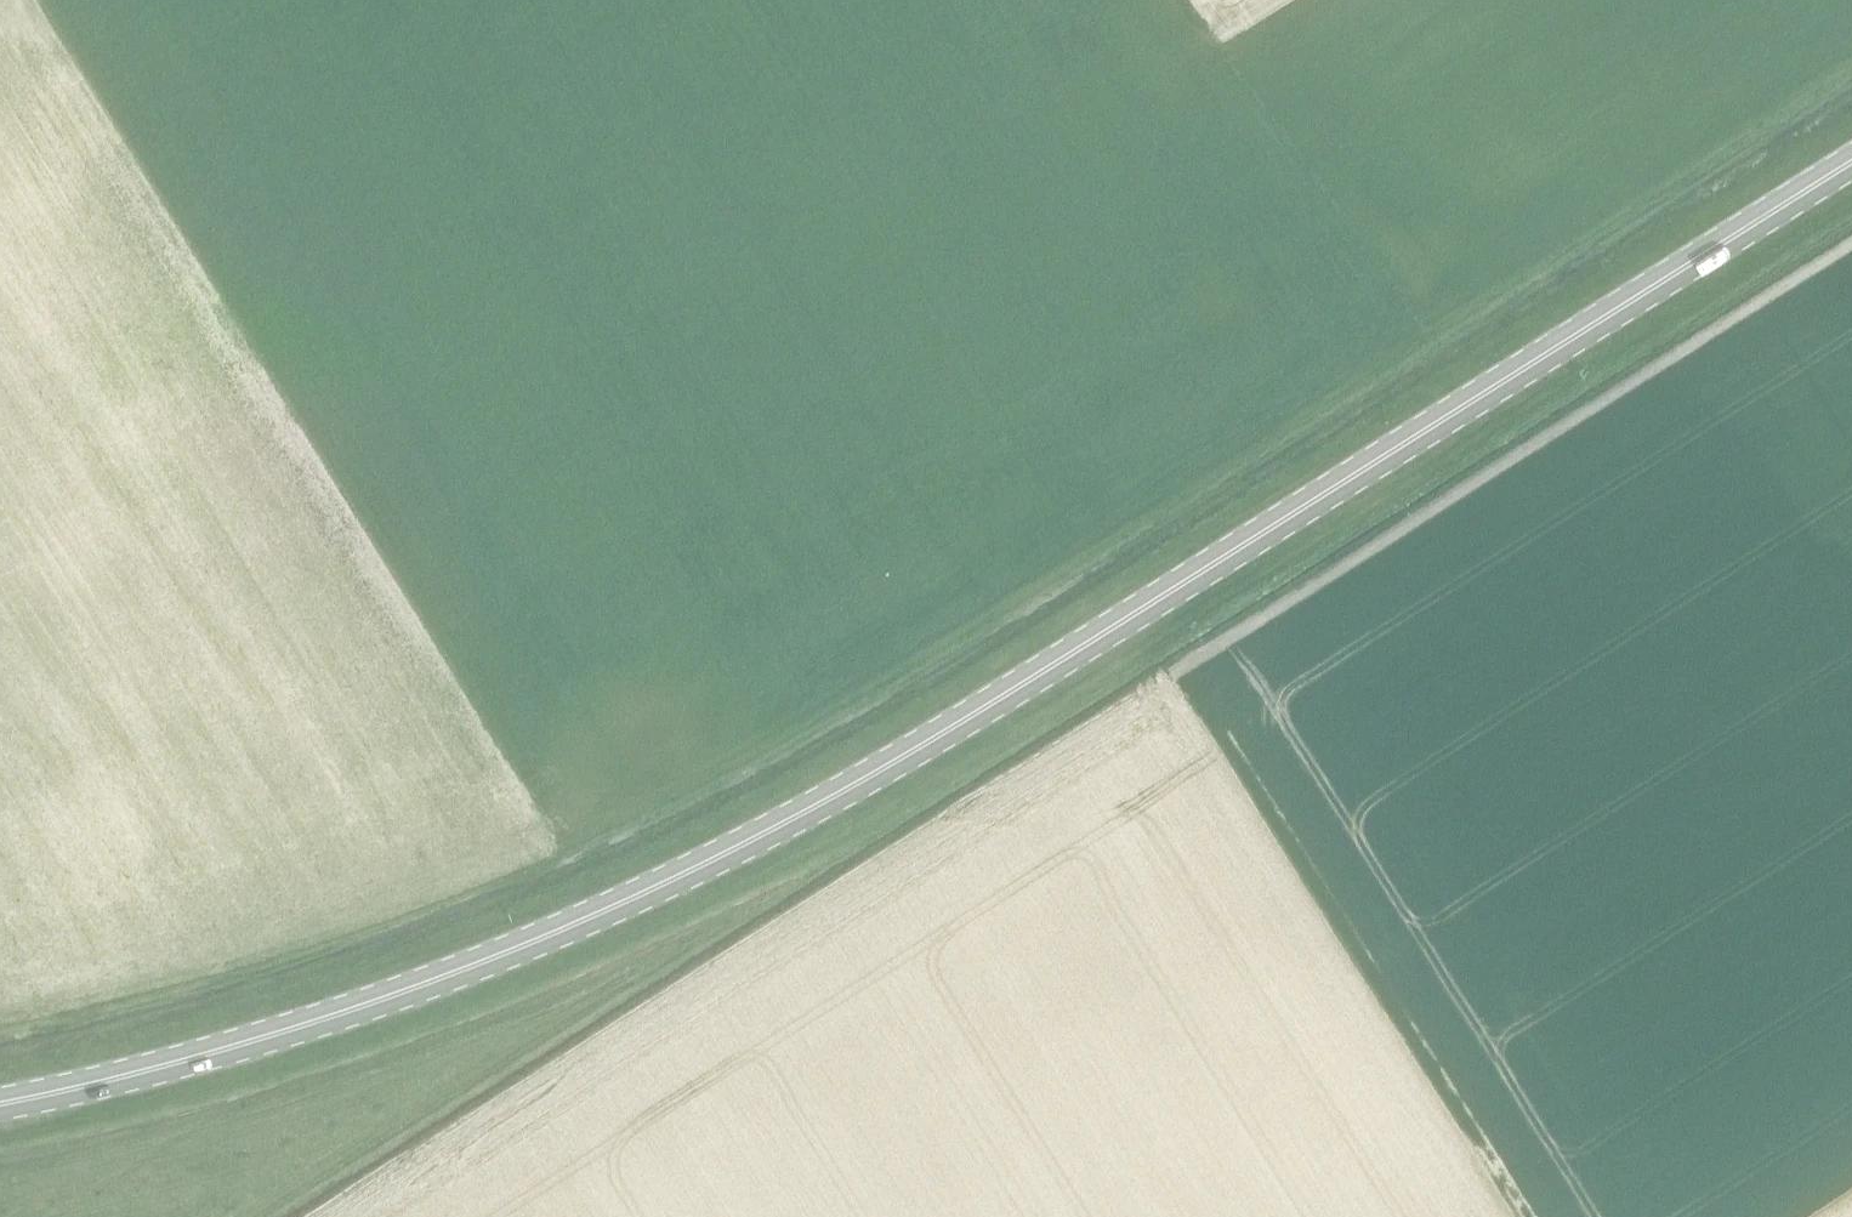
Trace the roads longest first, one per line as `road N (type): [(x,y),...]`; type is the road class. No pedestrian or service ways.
road 1 (secondary): [(0,1097),(219,1053),(586,917),(892,763),(1851,157)]

